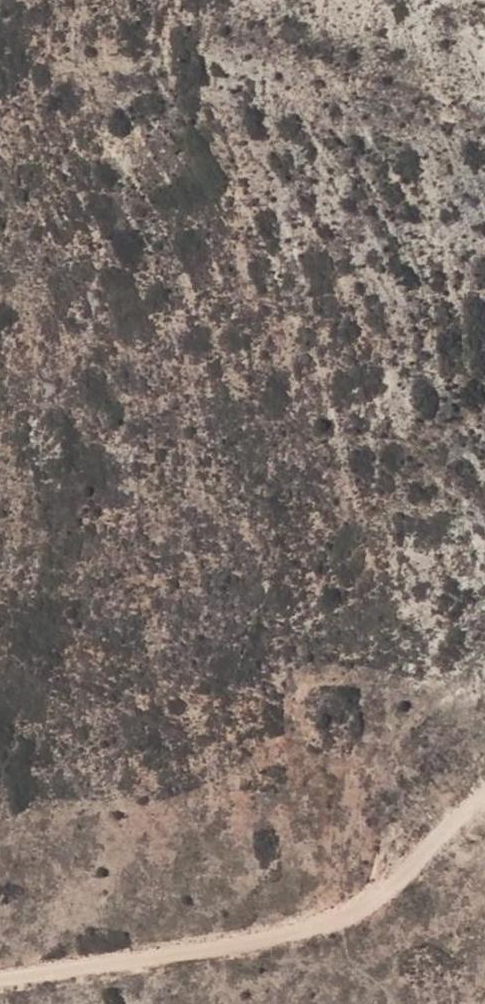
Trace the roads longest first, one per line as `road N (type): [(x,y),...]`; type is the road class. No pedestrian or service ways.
road 1 (track): [(0,960),(318,913),(413,869),(474,779),(484,775)]

